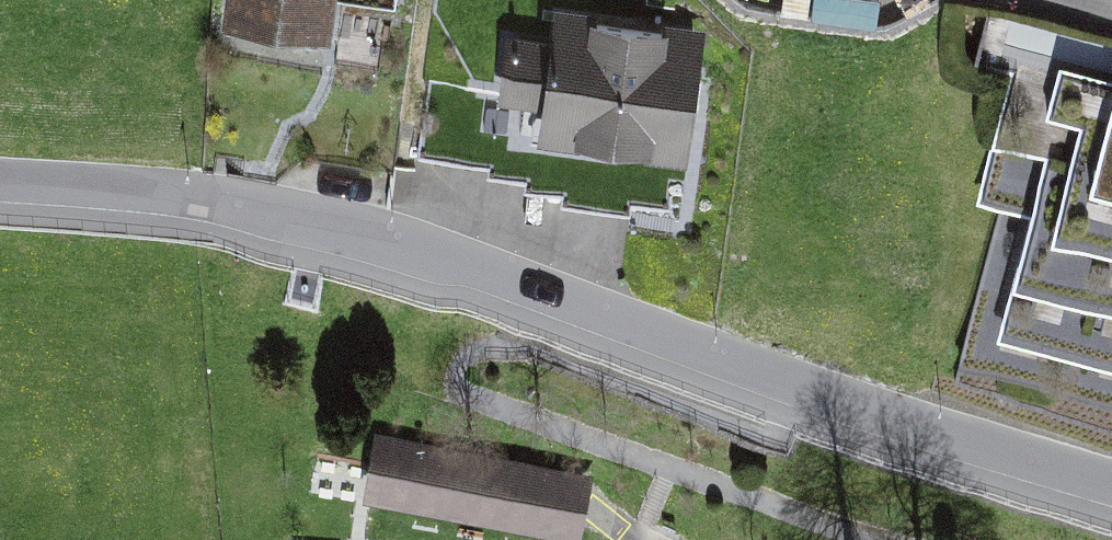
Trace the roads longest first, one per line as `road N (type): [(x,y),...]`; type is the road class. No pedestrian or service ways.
road 1 (residential): [(1111,500),(447,259),(272,205),(0,181)]

